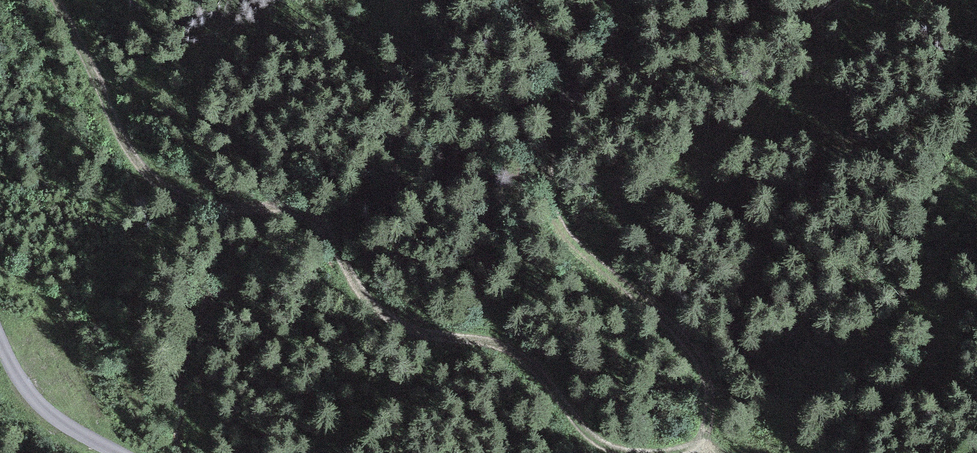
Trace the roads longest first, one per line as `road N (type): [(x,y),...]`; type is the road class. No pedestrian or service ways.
road 1 (track): [(718,452),(609,449),(522,357),(422,334),(379,312),(317,223),(291,211),(204,205),(157,184),(132,154),(57,0)]
road 2 (track): [(693,449),(712,402),(704,367),(575,243),(551,193),(569,96),(519,0)]
road 3 (track): [(0,332),(37,399),(117,452)]

